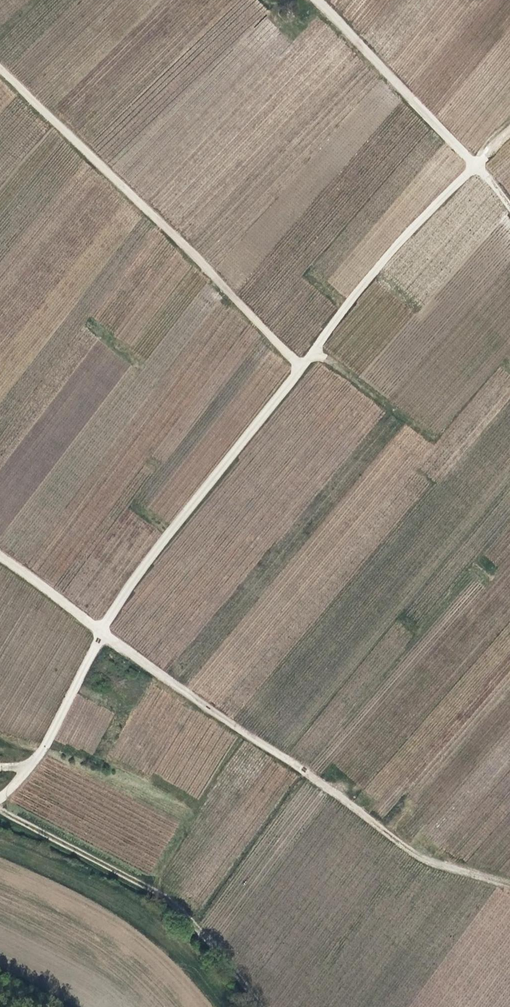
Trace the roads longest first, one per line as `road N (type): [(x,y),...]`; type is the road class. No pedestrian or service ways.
road 1 (unclassified): [(105,635),(436,862),(509,885)]
road 2 (unclassified): [(0,63),(308,366)]
road 3 (unclassified): [(308,366),(373,274),(478,163),(410,94)]
road 4 (track): [(0,803),(165,890),(226,950),(266,1006)]
road 5 (unclassified): [(105,635),(308,366)]
road 6 (unclassified): [(0,798),(48,741),(105,635)]
road 7 (unclassified): [(0,552),(105,635)]
road 8 (track): [(410,94),(323,0)]

